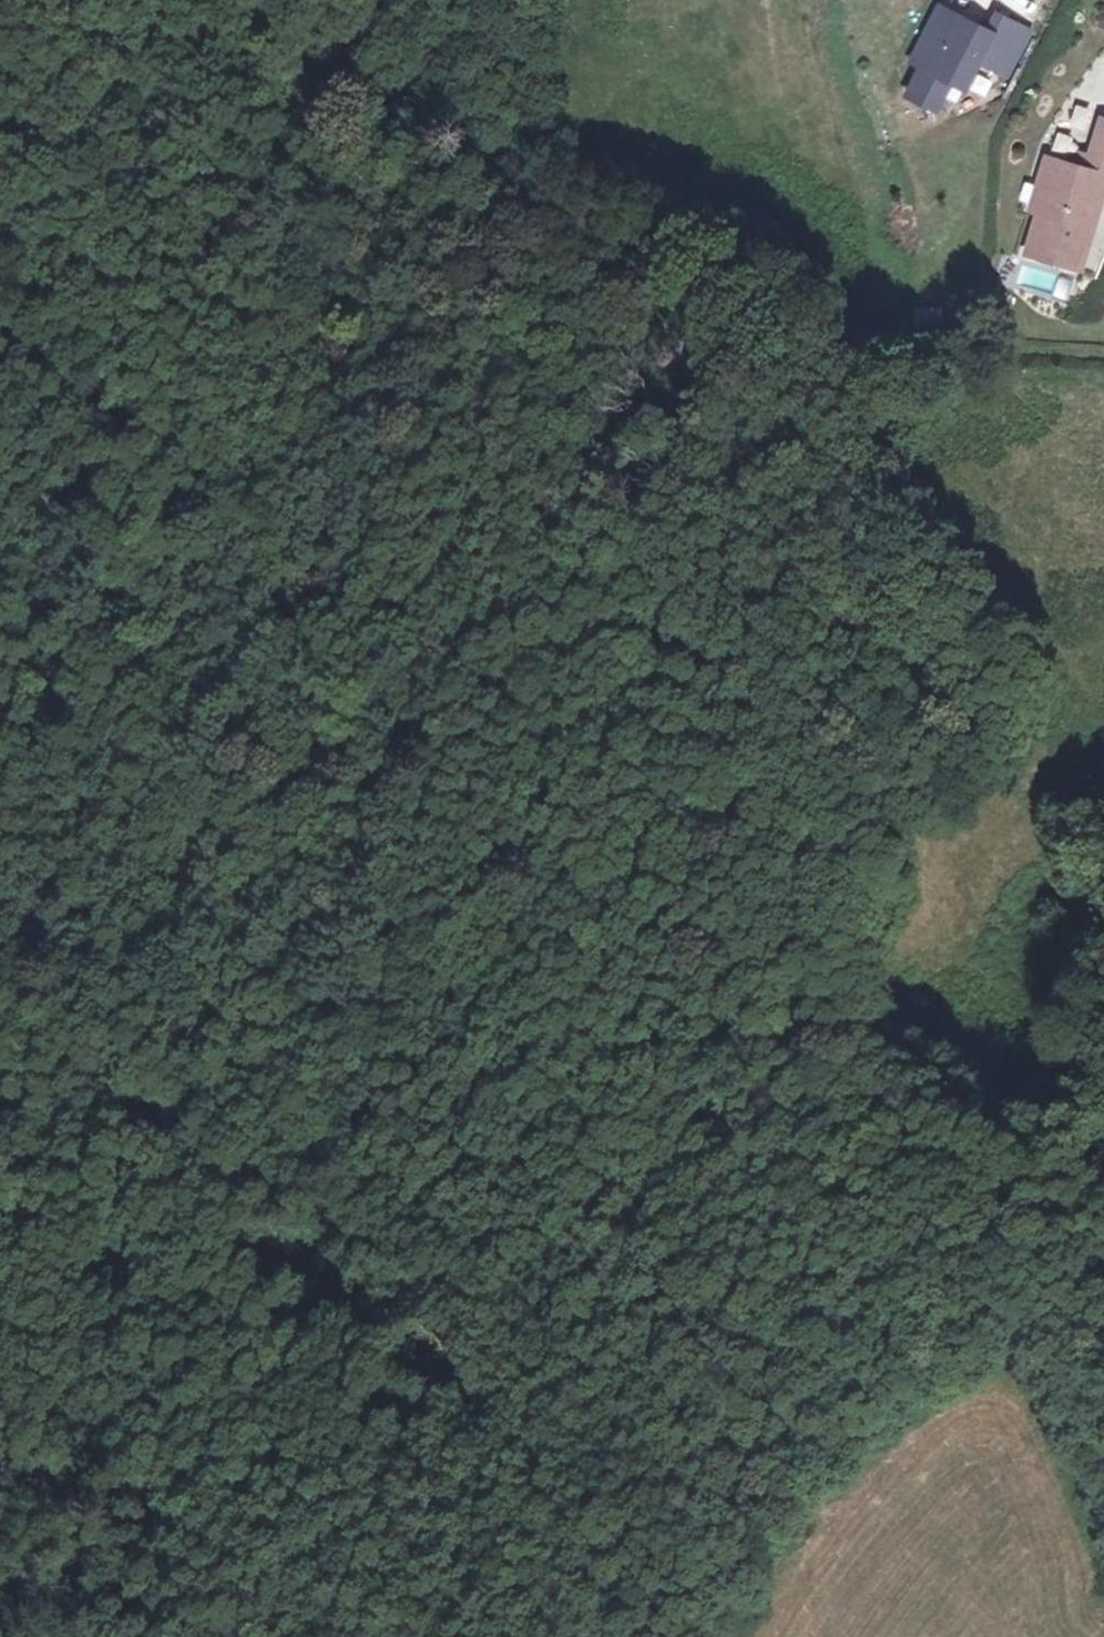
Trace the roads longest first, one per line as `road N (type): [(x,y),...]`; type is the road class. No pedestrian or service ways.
road 1 (track): [(0,125),(211,72),(256,0)]

